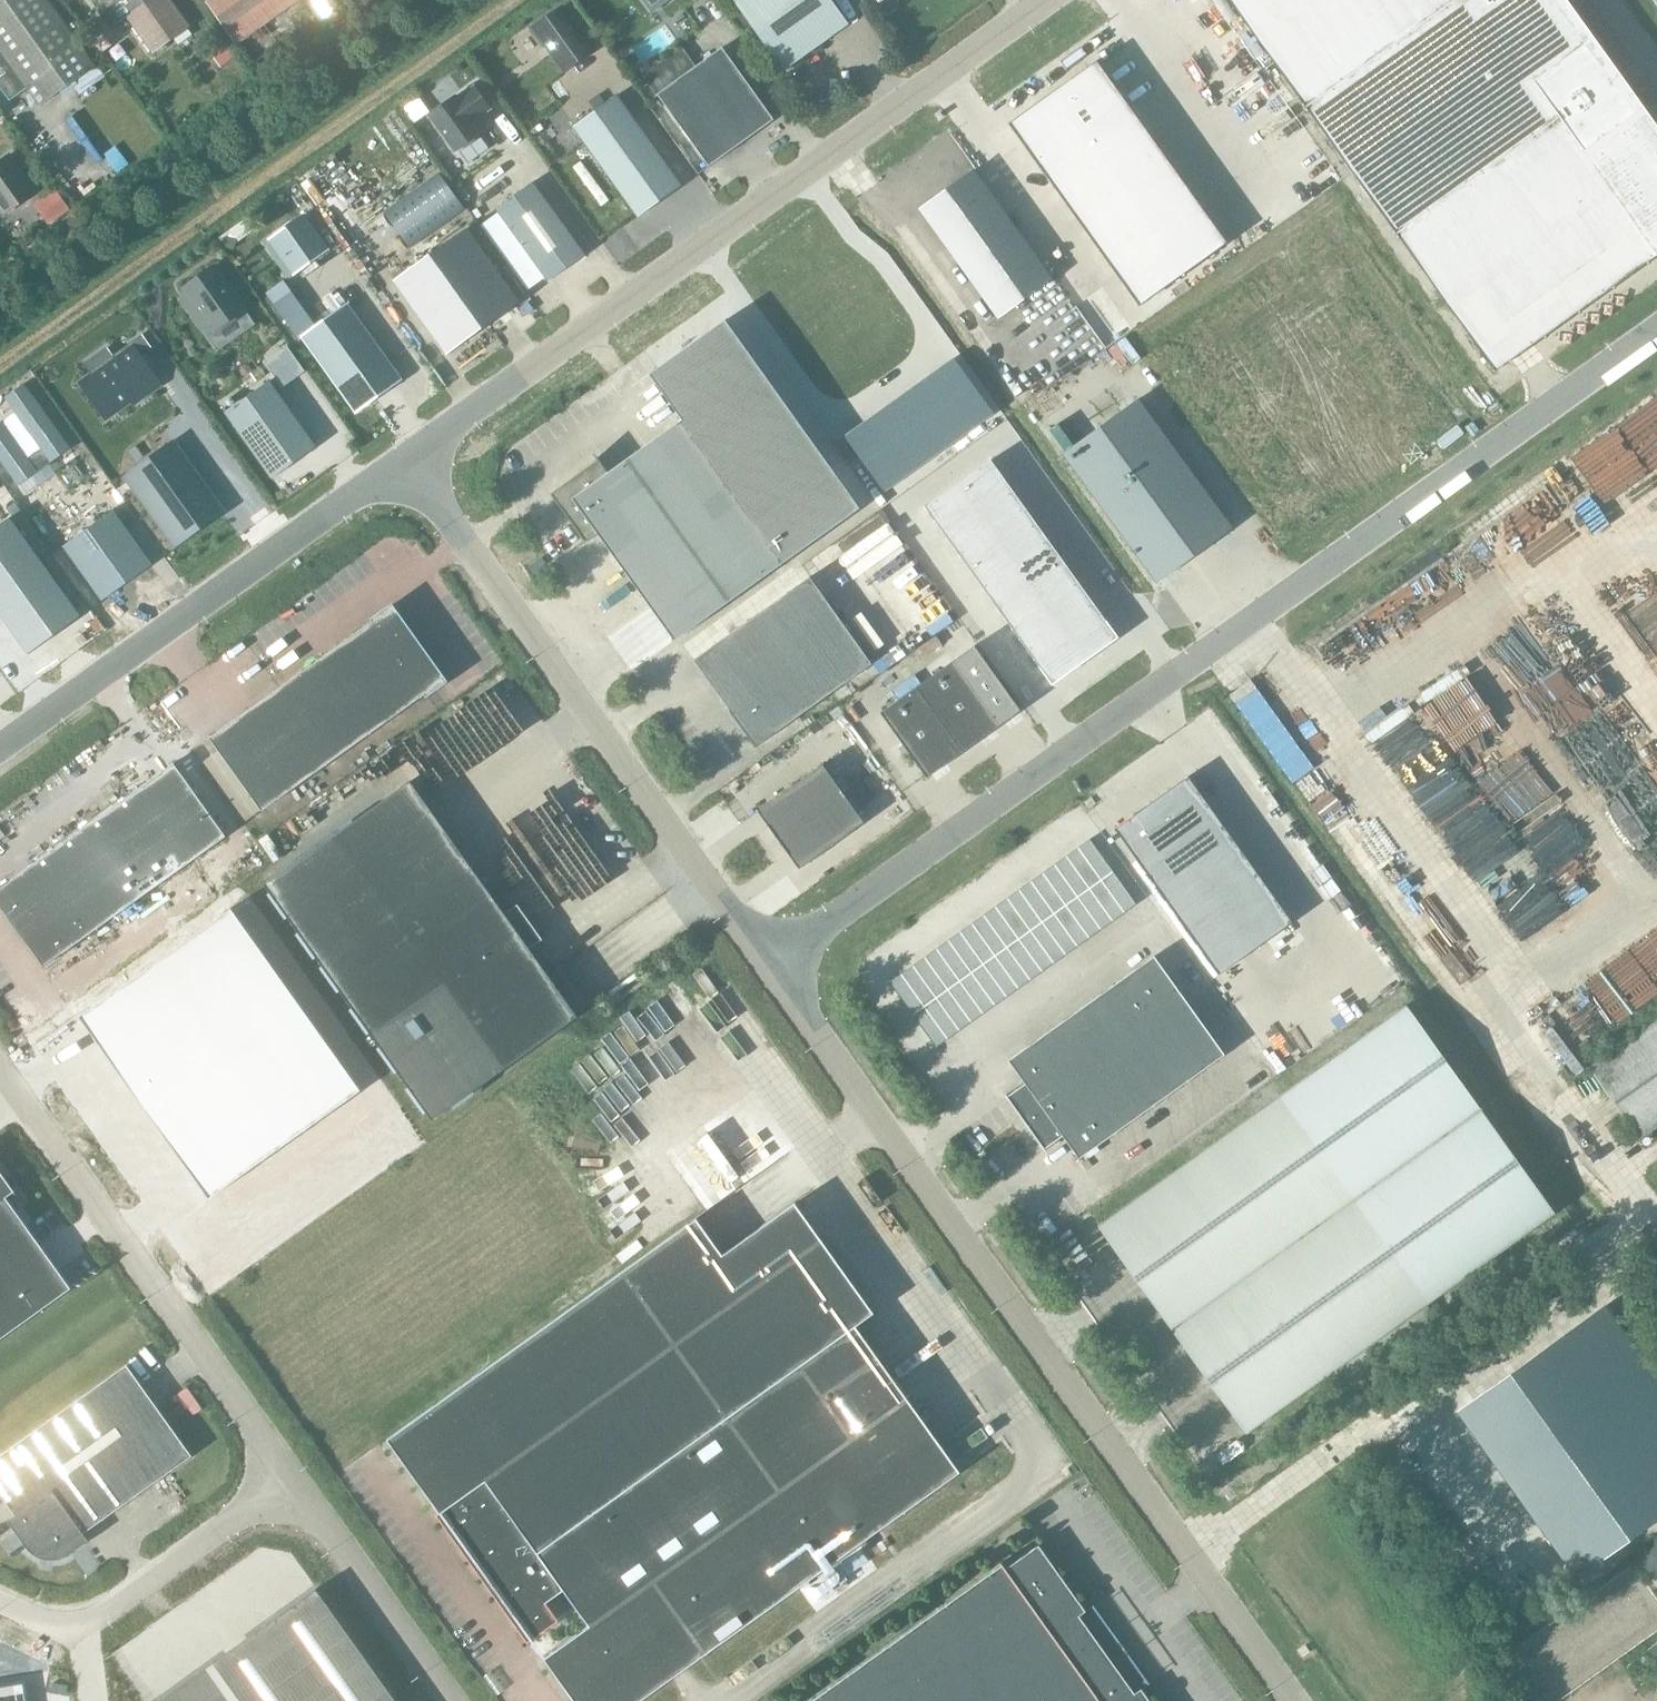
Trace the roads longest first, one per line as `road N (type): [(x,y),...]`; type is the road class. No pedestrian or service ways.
road 1 (unclassified): [(773,964),(1656,329)]
road 2 (unclassified): [(1286,1700),(1267,1662),(773,964)]
road 3 (unclassified): [(405,466),(1046,0)]
road 4 (unclassified): [(773,964),(405,466)]
road 5 (unclassified): [(0,751),(405,466)]
road 6 (unclassified): [(289,1475),(0,1075)]
road 7 (unclassified): [(289,1475),(77,1633),(0,1604)]
road 8 (unclassified): [(449,1700),(289,1475)]

